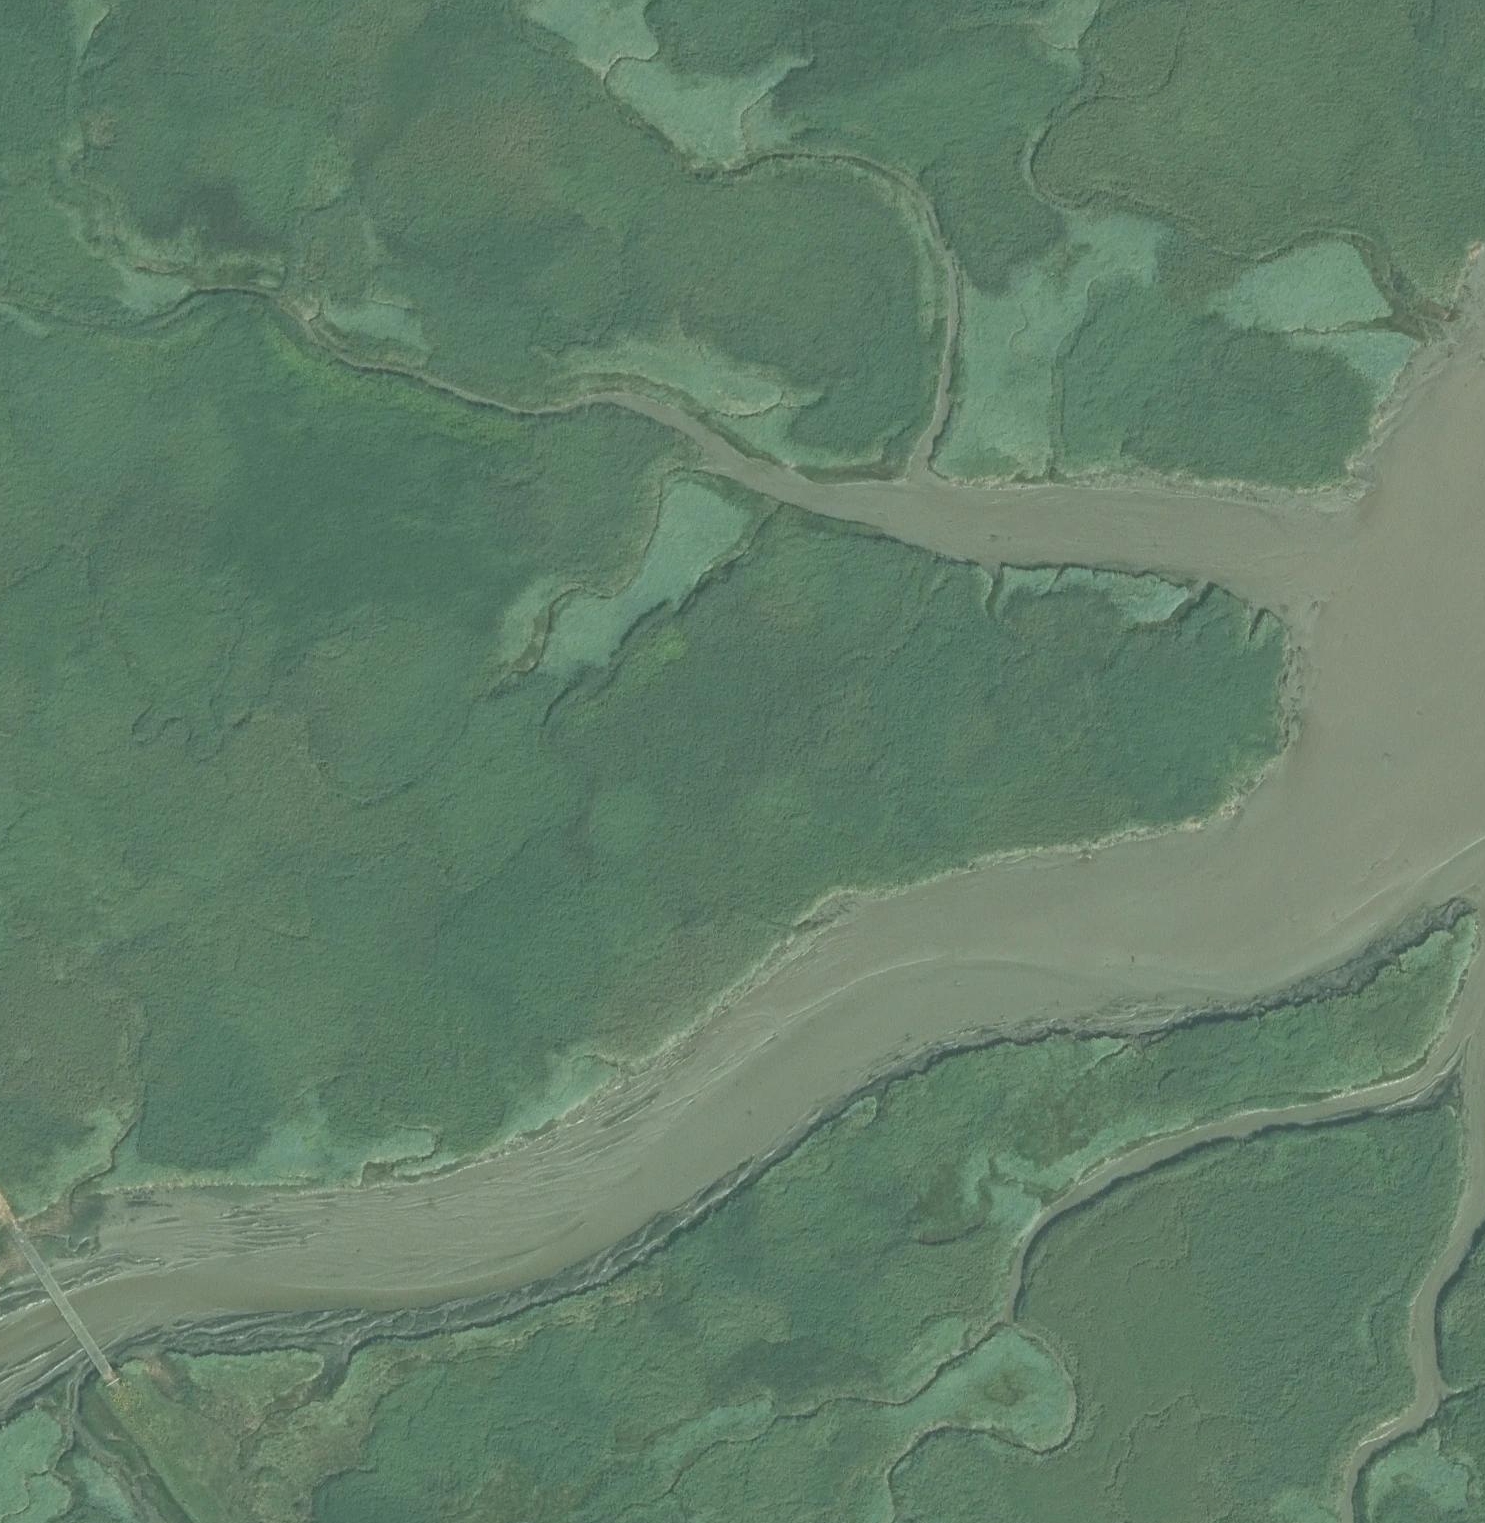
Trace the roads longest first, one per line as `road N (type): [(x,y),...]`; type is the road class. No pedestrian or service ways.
road 1 (track): [(211,1522),(0,1202)]

